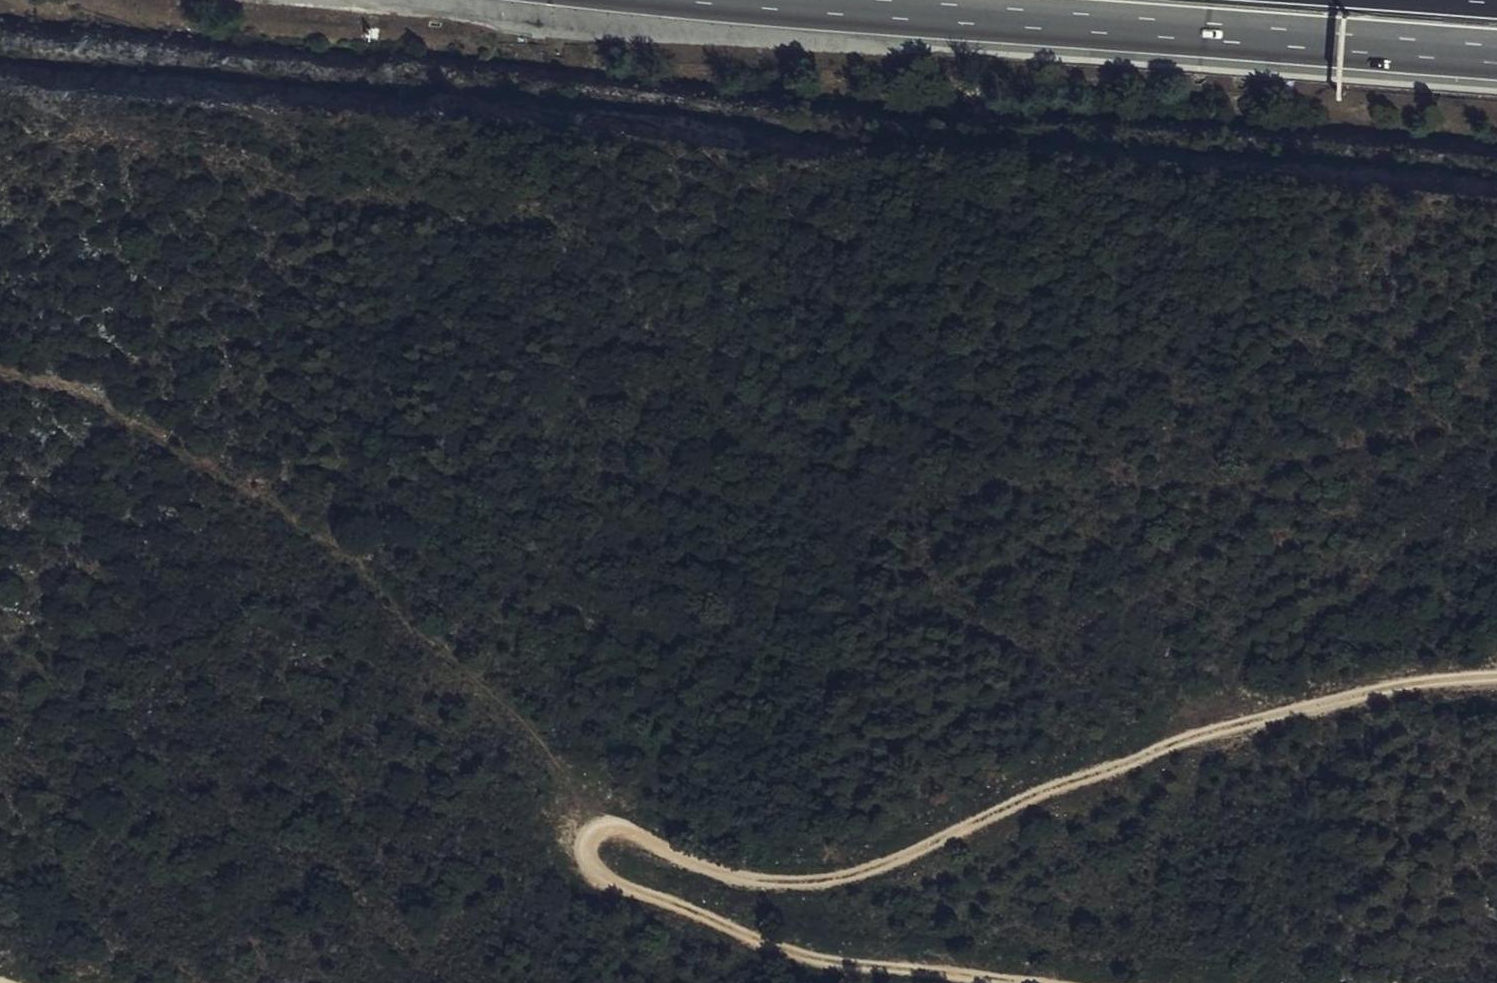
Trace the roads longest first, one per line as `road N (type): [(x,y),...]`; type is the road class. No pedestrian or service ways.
road 1 (track): [(1052,982),(827,960),(766,944),(664,897),(597,879),(583,851),(596,825),(629,824),(714,871),(806,885),(888,861),(1121,762),(1395,686),(1496,676)]
road 2 (motorway): [(766,0),(1496,56)]

